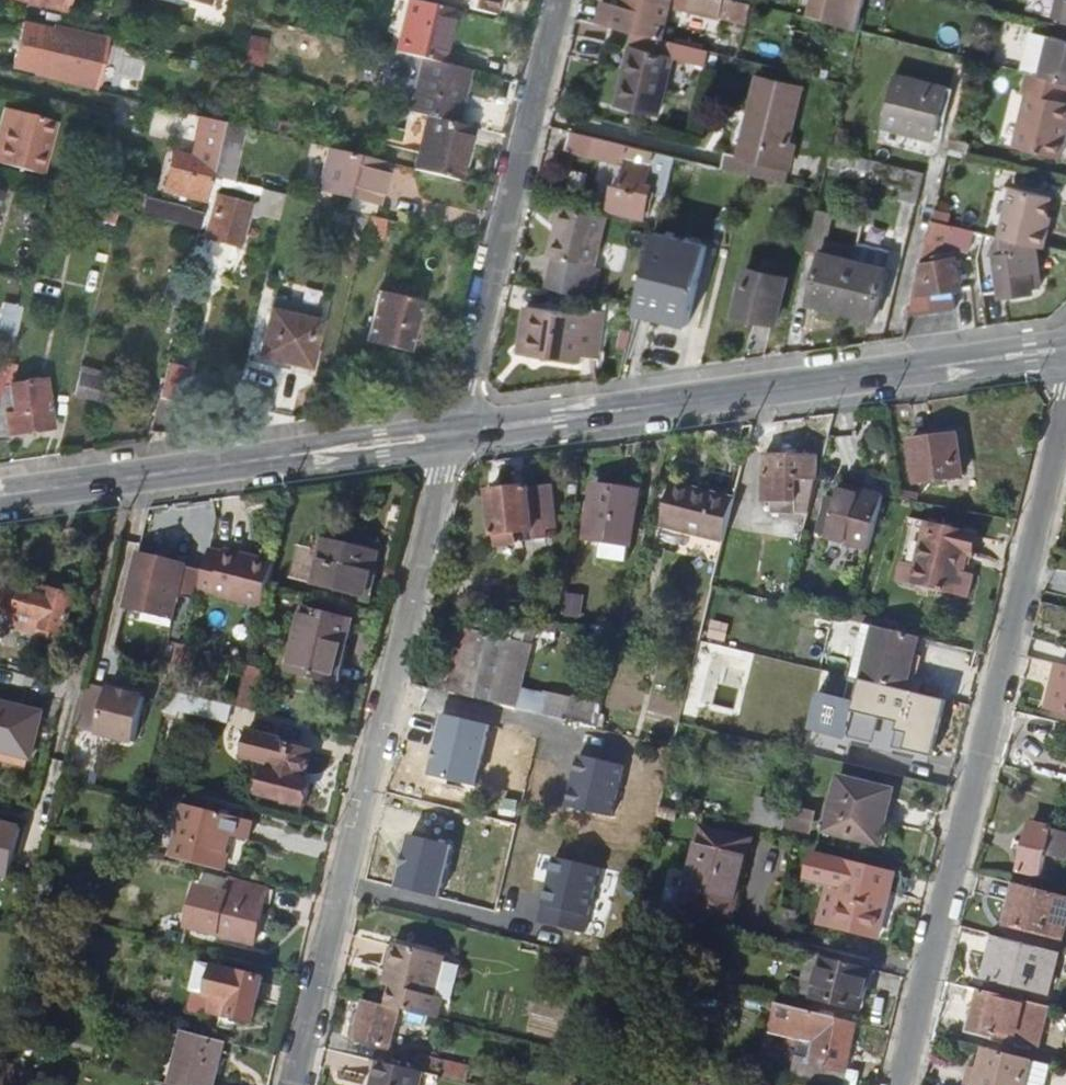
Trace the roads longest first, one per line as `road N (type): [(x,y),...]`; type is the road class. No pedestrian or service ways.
road 1 (residential): [(900,1084),(1065,414)]
road 2 (residential): [(452,433),(296,1084)]
road 3 (secondary): [(1065,347),(452,433)]
road 4 (secondary): [(452,433),(0,494)]
road 5 (residential): [(559,0),(452,433)]

